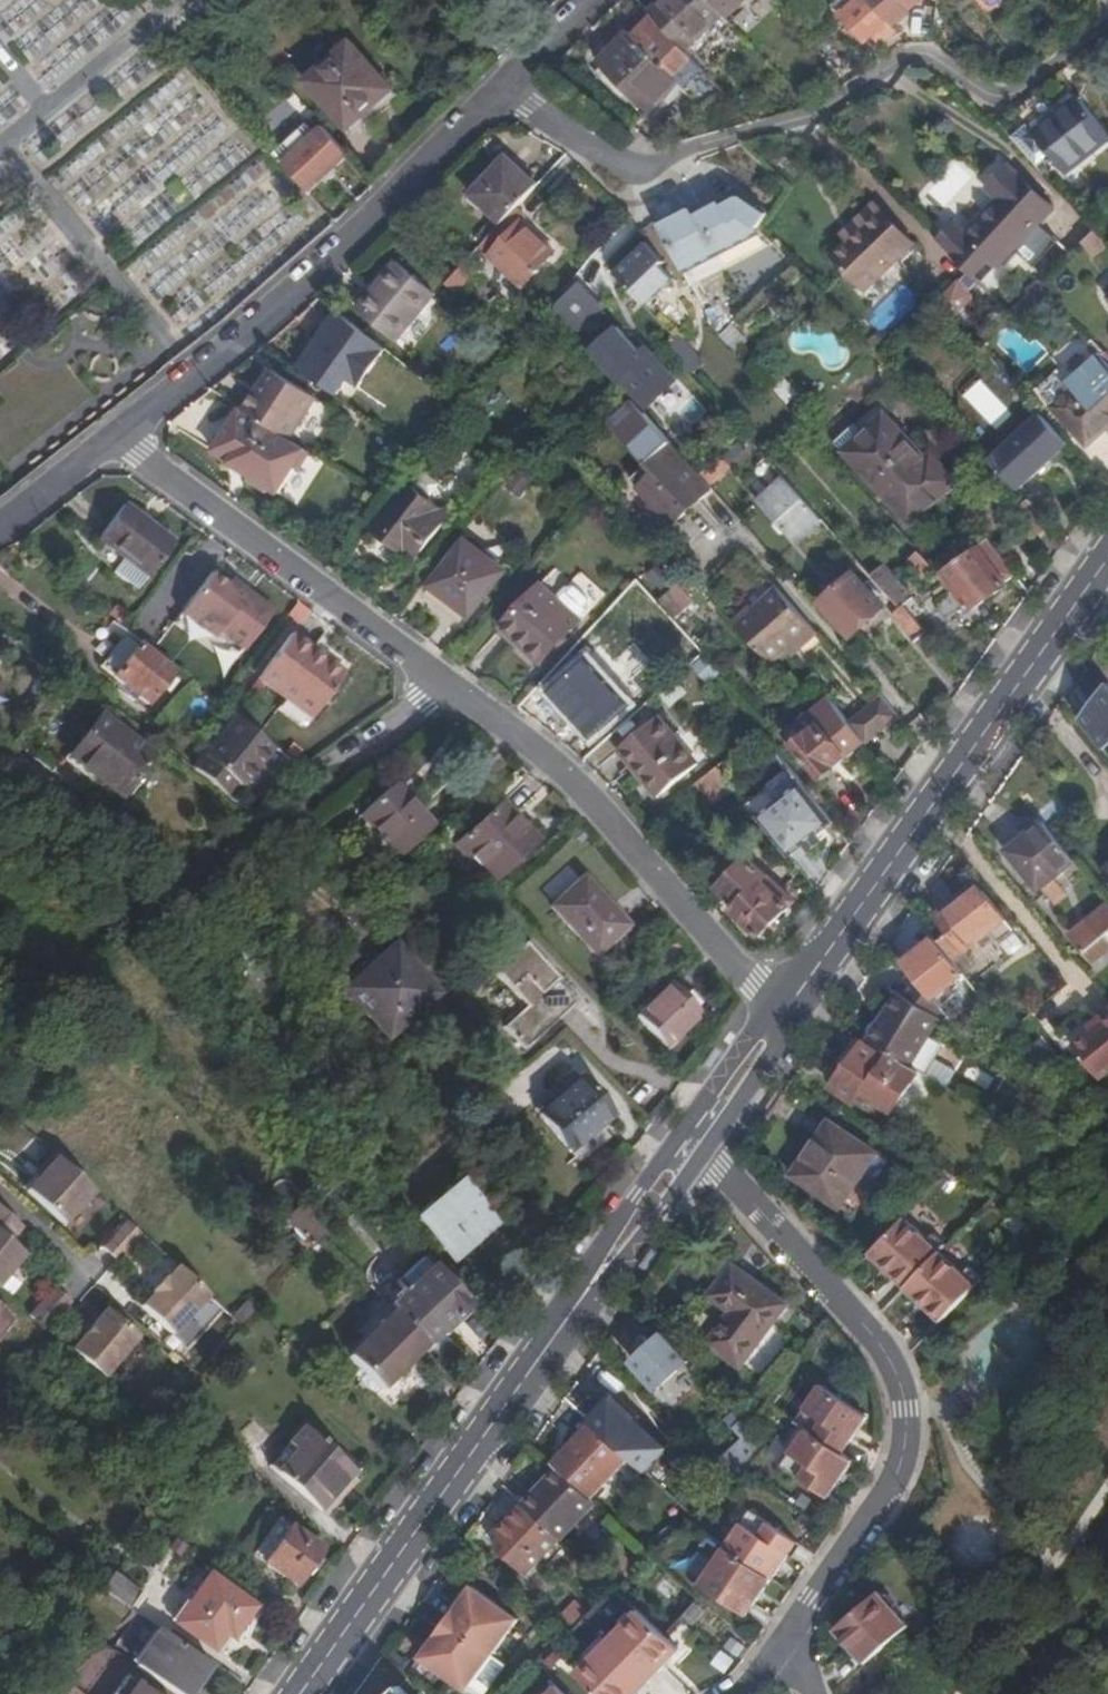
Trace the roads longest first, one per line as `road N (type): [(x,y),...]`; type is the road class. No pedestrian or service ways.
road 1 (residential): [(112,438),(577,780),(784,1012)]
road 2 (residential): [(708,1155),(882,1350),(907,1396),(909,1448),(889,1495),(795,1635)]
road 3 (secondary): [(1107,562),(784,1012)]
road 4 (residential): [(112,438),(351,239),(510,86)]
road 5 (secondary): [(576,1305),(306,1693)]
road 6 (track): [(1101,1006),(931,810)]
road 7 (secondary): [(680,1133),(576,1305)]
road 8 (secondary): [(576,1305),(708,1155)]
road 9 (secondary): [(708,1155),(784,1012)]
road 10 (secondary): [(784,1012),(731,1060),(680,1133)]
road 11 (residential): [(0,531),(112,438)]
road 12 (residential): [(510,86),(629,166)]
road 13 (residential): [(0,1195),(93,1279)]
road 14 (residential): [(510,86),(595,0)]

